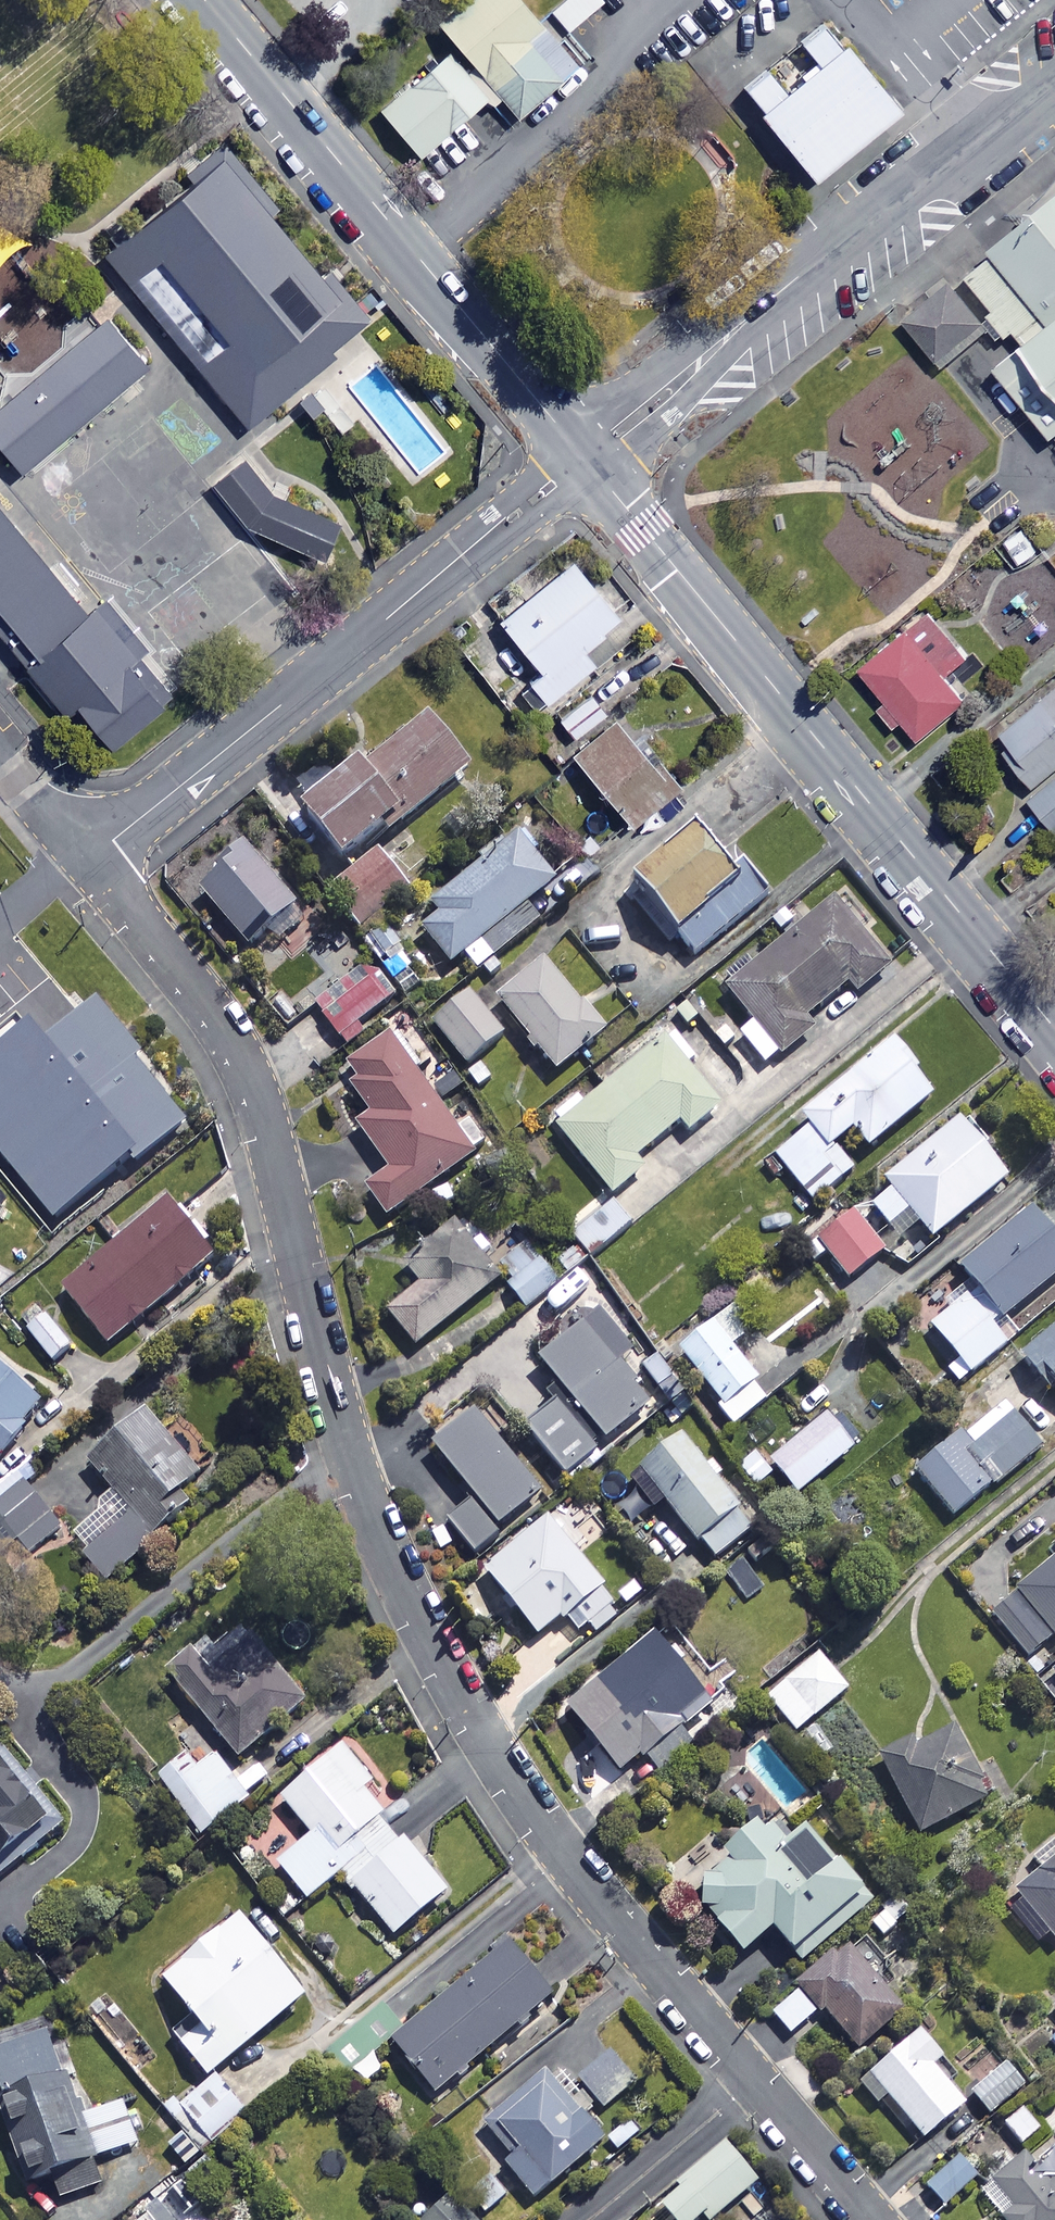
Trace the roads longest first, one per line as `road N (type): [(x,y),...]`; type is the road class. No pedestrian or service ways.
road 1 (residential): [(873,2219),(541,1821),(438,1659),(362,1493),(247,1066),(215,1014),(88,860)]
road 2 (tertiary): [(1054,1030),(584,456)]
road 3 (residential): [(88,860),(584,456)]
road 4 (residential): [(584,456),(969,135),(1054,91)]
road 5 (tertiary): [(584,456),(206,0)]
road 6 (residential): [(88,860),(0,762)]

